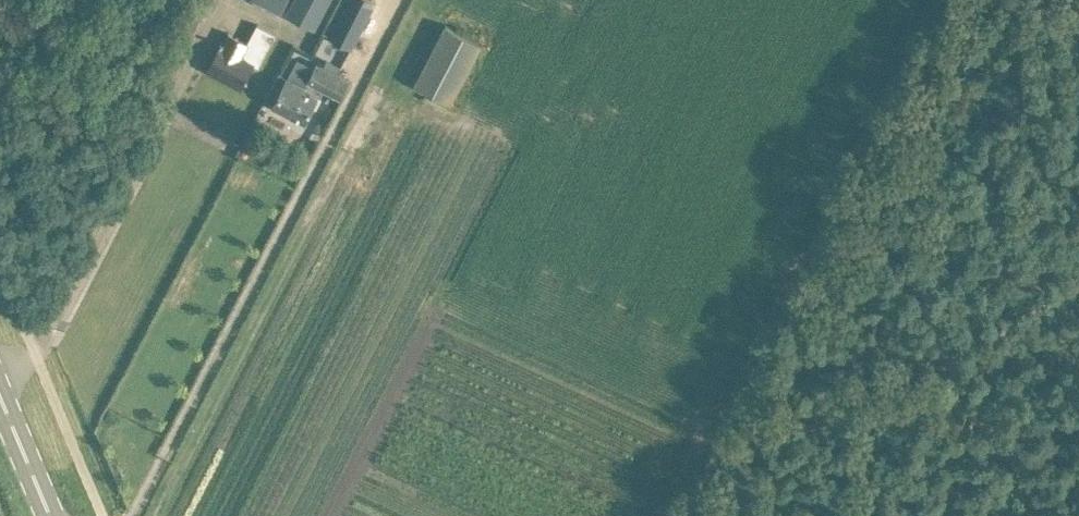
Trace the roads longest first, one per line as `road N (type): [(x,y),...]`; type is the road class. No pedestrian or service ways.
road 1 (track): [(711,515),(793,381),(862,347),(1078,298)]
road 2 (primary): [(51,515),(0,393)]

